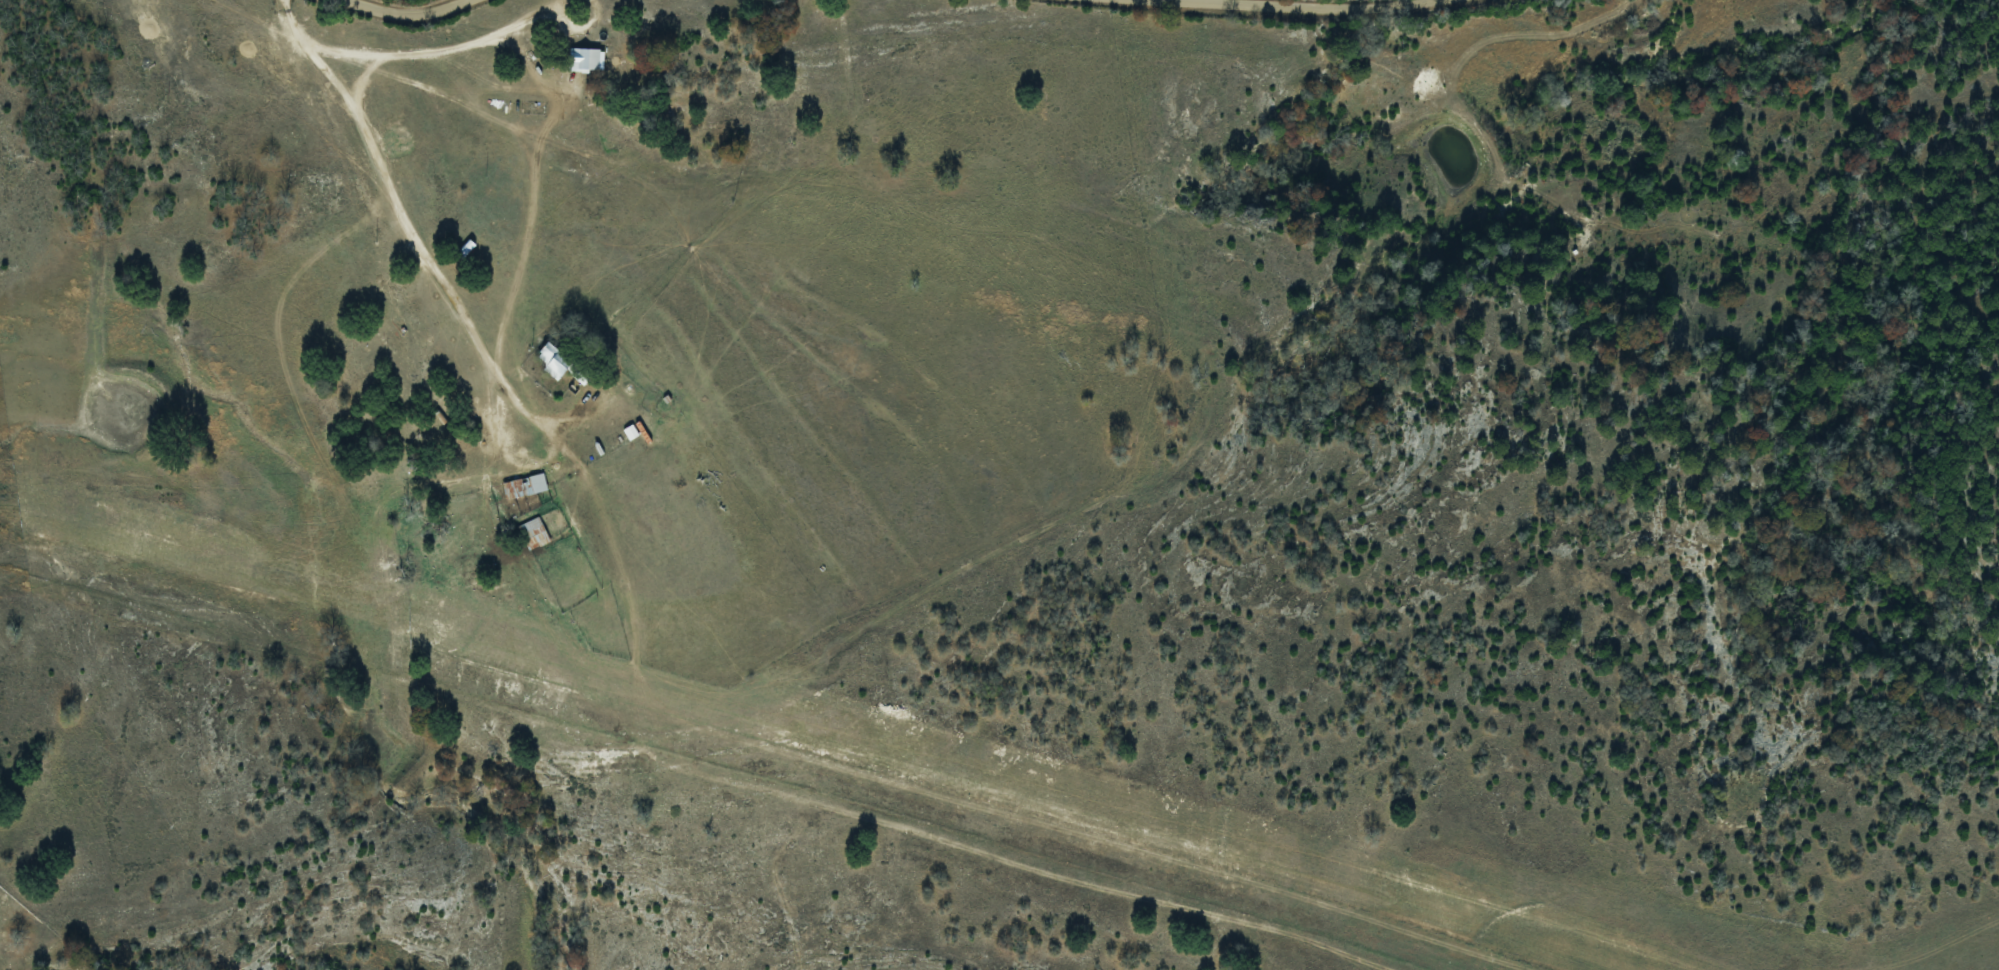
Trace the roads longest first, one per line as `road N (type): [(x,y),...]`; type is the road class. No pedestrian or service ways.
road 1 (track): [(281,0),(288,30),(349,98),(408,231),(500,385)]
road 2 (residential): [(1205,0),(1336,9),(1435,0)]
road 3 (residential): [(349,0),(419,15),(468,0)]

